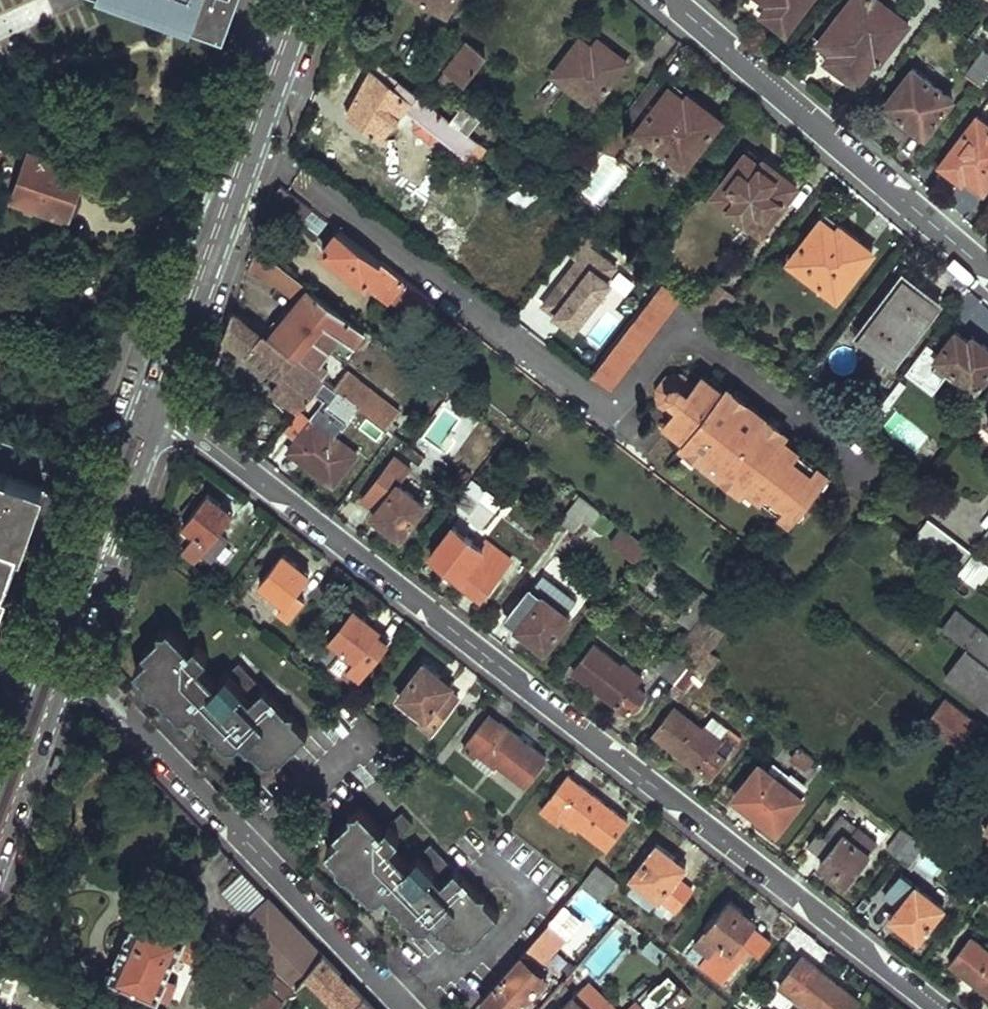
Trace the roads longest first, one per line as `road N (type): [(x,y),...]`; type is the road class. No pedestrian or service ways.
road 1 (residential): [(153,407),(204,438),(936,1008)]
road 2 (residential): [(62,662),(116,705),(408,1008)]
road 3 (primary): [(153,407),(298,0)]
road 4 (residential): [(669,0),(987,273)]
road 5 (primary): [(62,662),(124,483)]
road 6 (primary): [(0,832),(62,662)]
road 7 (residential): [(124,483),(0,439)]

